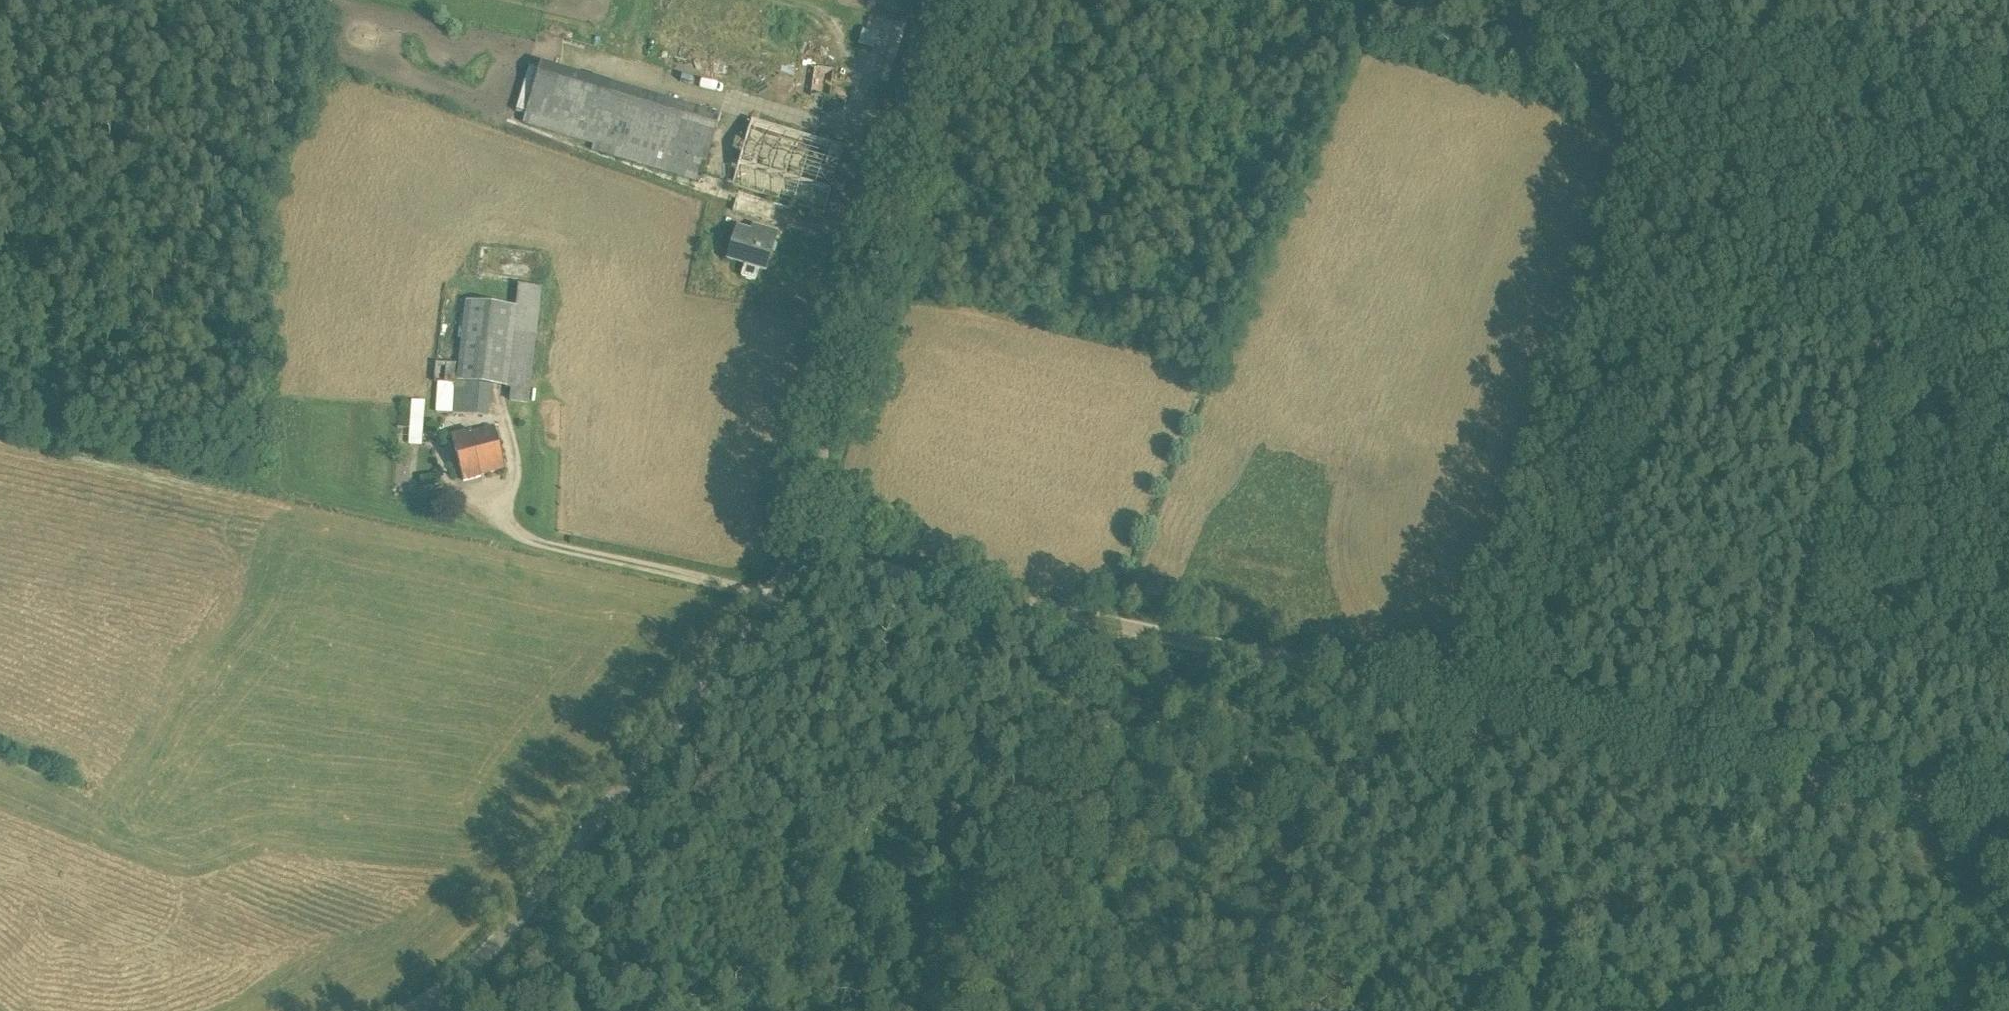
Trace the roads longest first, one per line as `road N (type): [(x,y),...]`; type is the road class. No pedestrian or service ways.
road 1 (unclassified): [(2008,810),(1044,611),(800,548)]
road 2 (unclassified): [(406,1010),(474,953),(772,599),(800,548)]
road 3 (unclassified): [(800,548),(940,0)]
road 4 (track): [(0,425),(506,532)]

